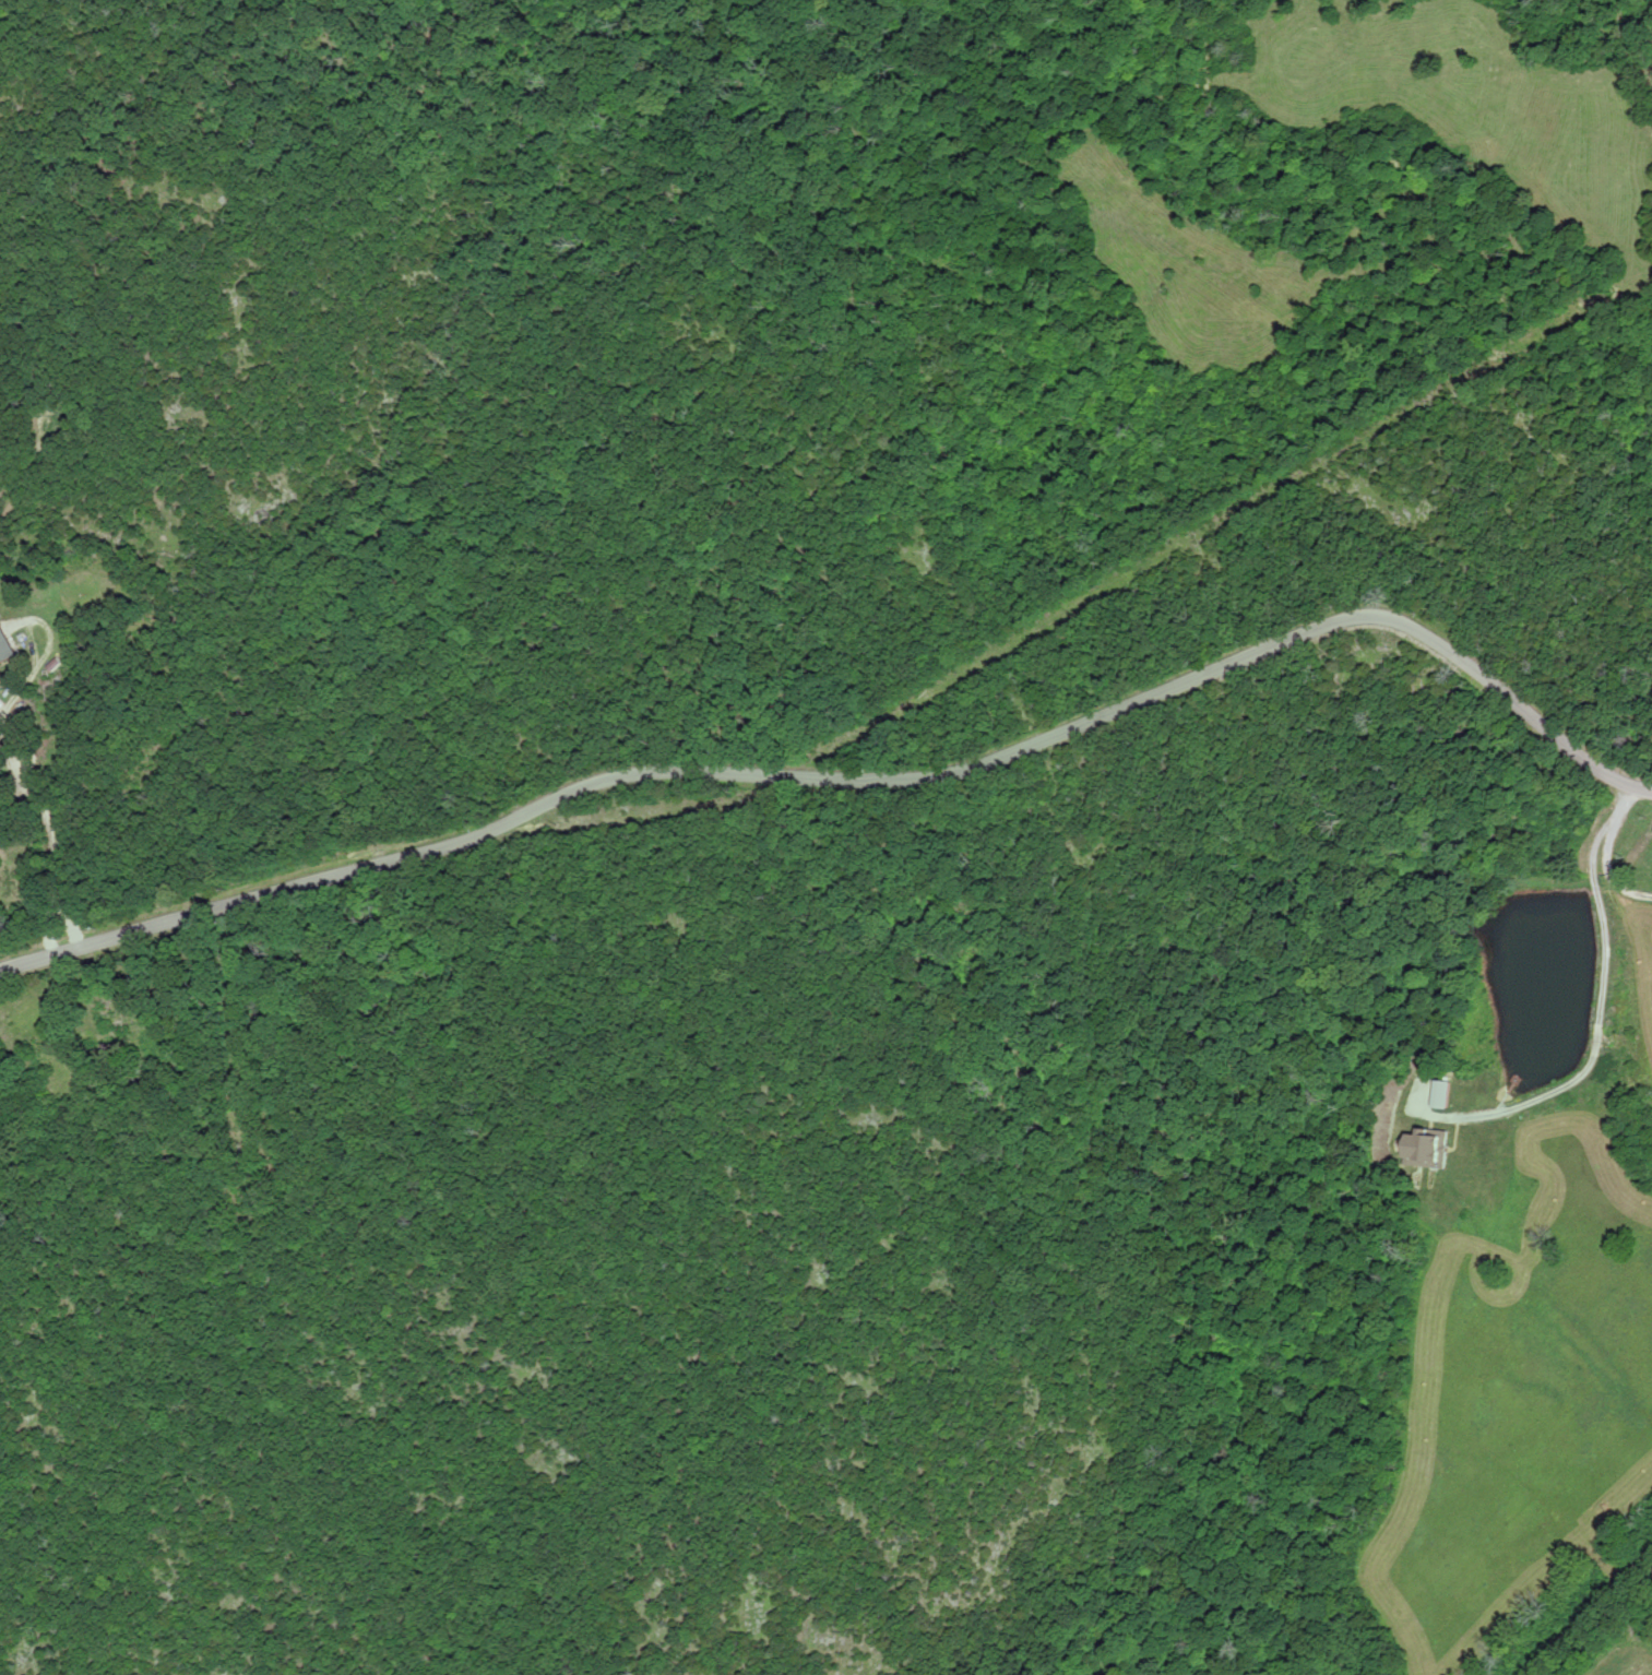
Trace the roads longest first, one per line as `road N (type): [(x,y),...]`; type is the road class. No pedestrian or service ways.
road 1 (residential): [(1651,732),(1608,739),(1433,644),(1327,604),(1238,597),(1168,621),(1062,680),(922,739),(610,745),(394,851),(0,982)]

